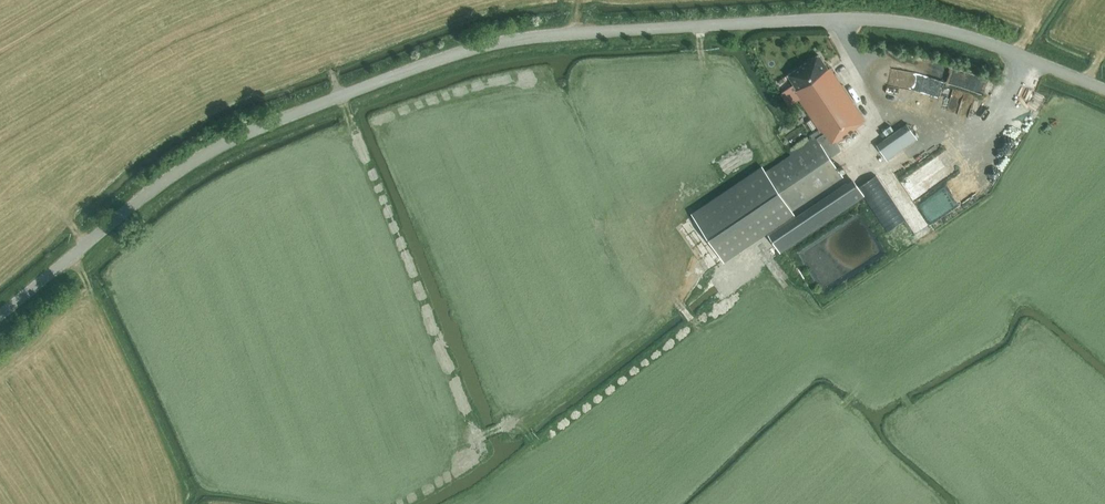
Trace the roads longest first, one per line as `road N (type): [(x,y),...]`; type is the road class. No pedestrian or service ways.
road 1 (unclassified): [(1104,89),(983,40),(904,23),(707,25),(506,40),(359,88),(208,152),(0,316)]

